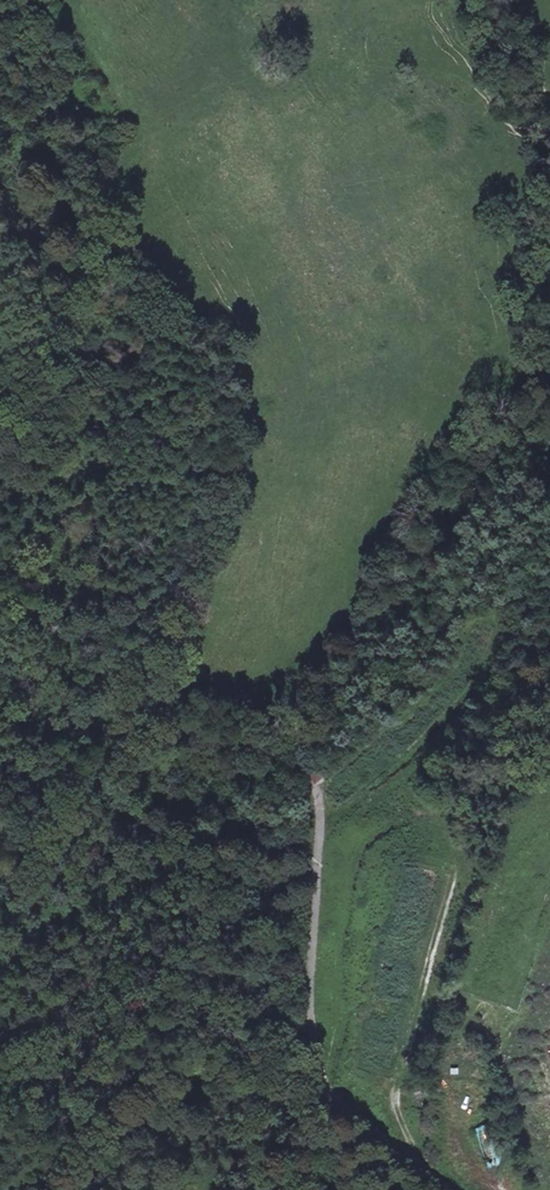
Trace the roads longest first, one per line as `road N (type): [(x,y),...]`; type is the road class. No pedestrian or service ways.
road 1 (track): [(456,1189),(330,1094),(317,1063),(309,1009),(319,799)]

